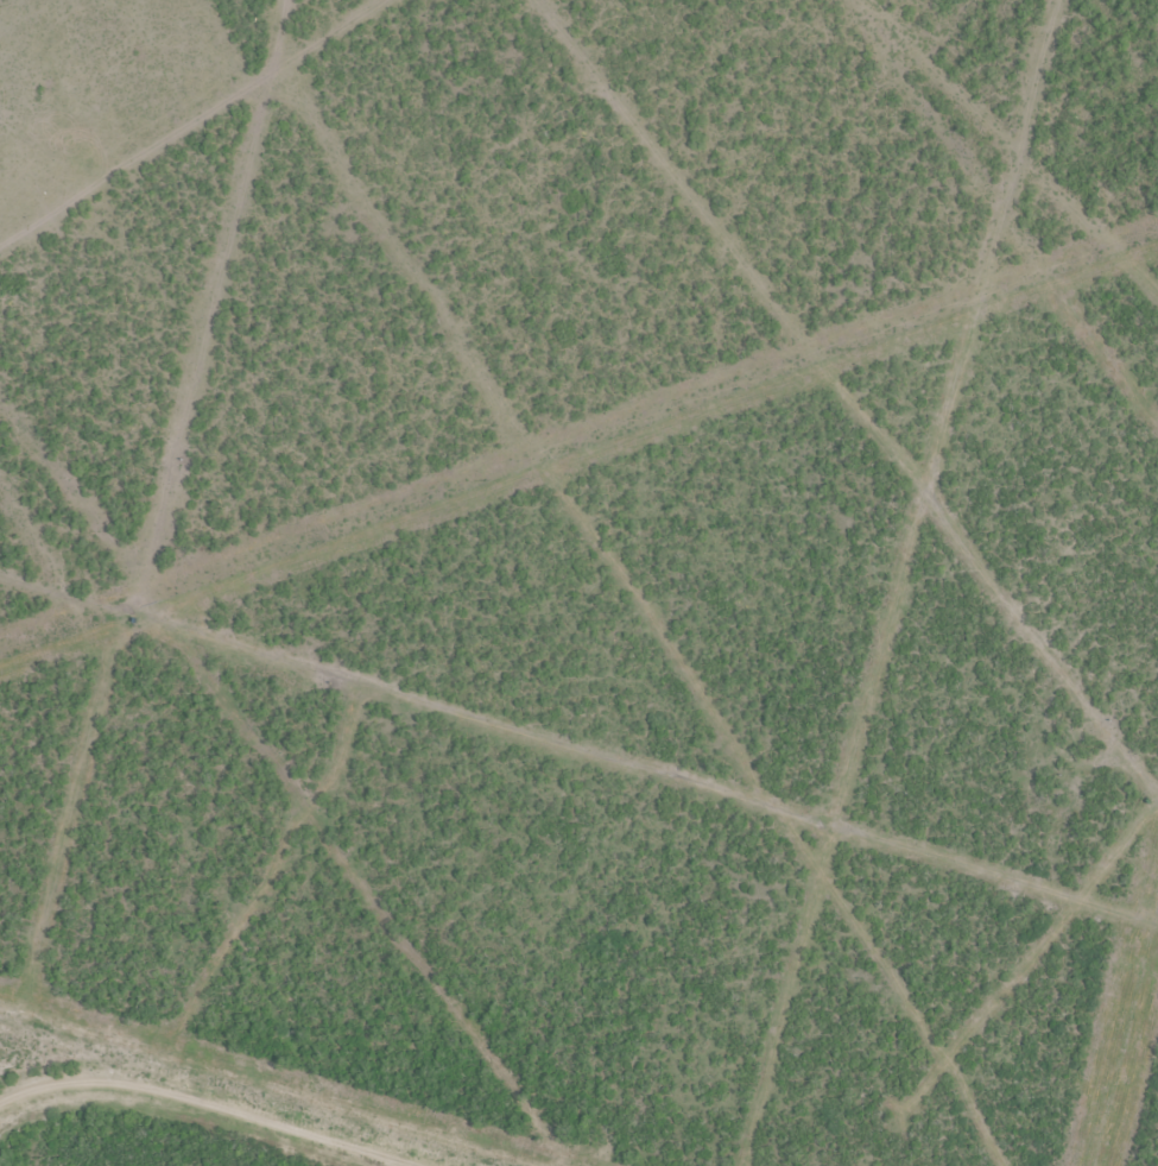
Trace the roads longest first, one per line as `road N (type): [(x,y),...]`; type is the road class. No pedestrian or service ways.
road 1 (track): [(356,1165),(115,1099),(29,1093),(0,1118)]

